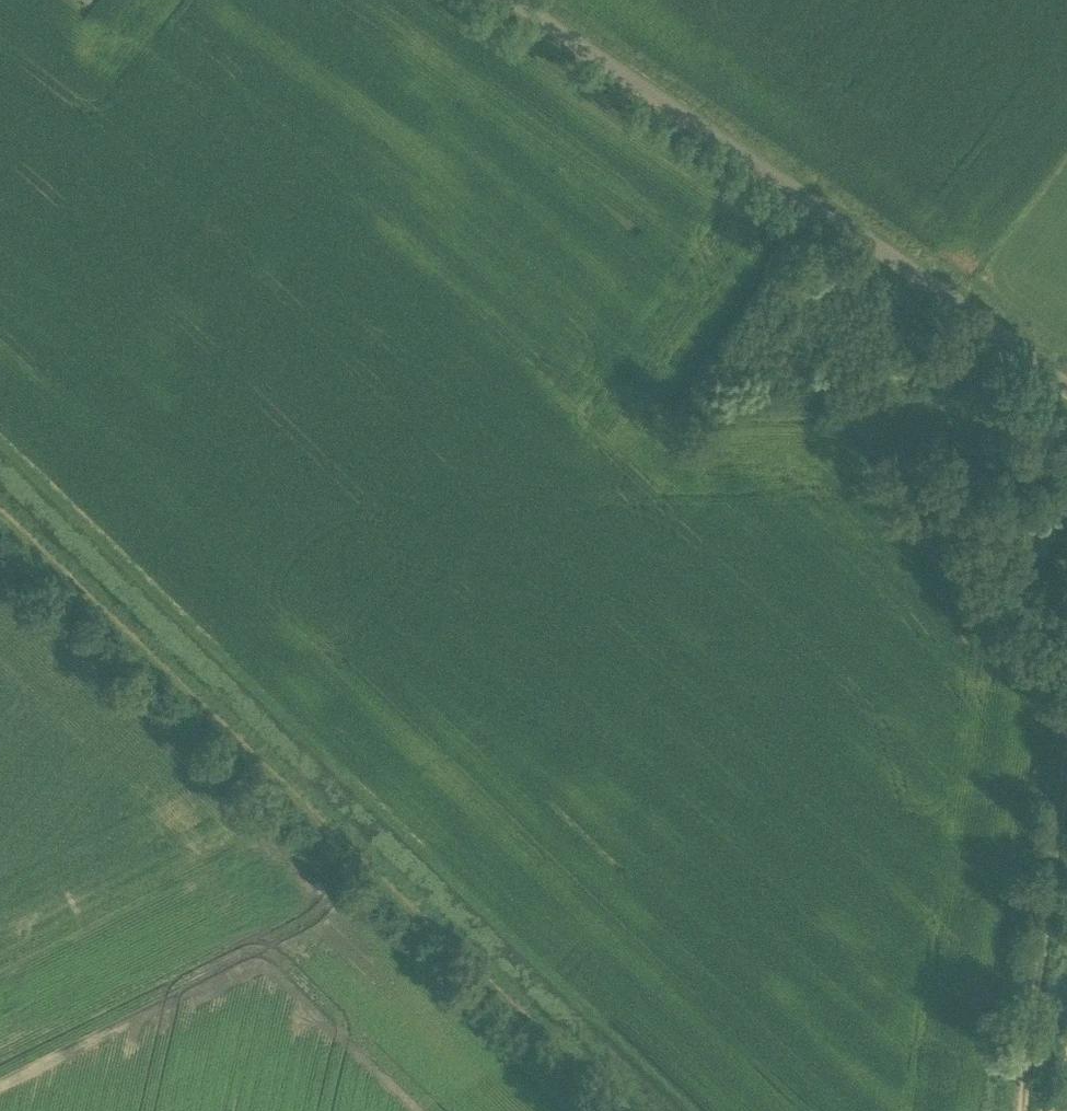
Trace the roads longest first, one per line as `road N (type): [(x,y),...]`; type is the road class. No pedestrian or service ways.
road 1 (unclassified): [(1066,392),(502,0)]
road 2 (track): [(1066,732),(1014,1110)]

